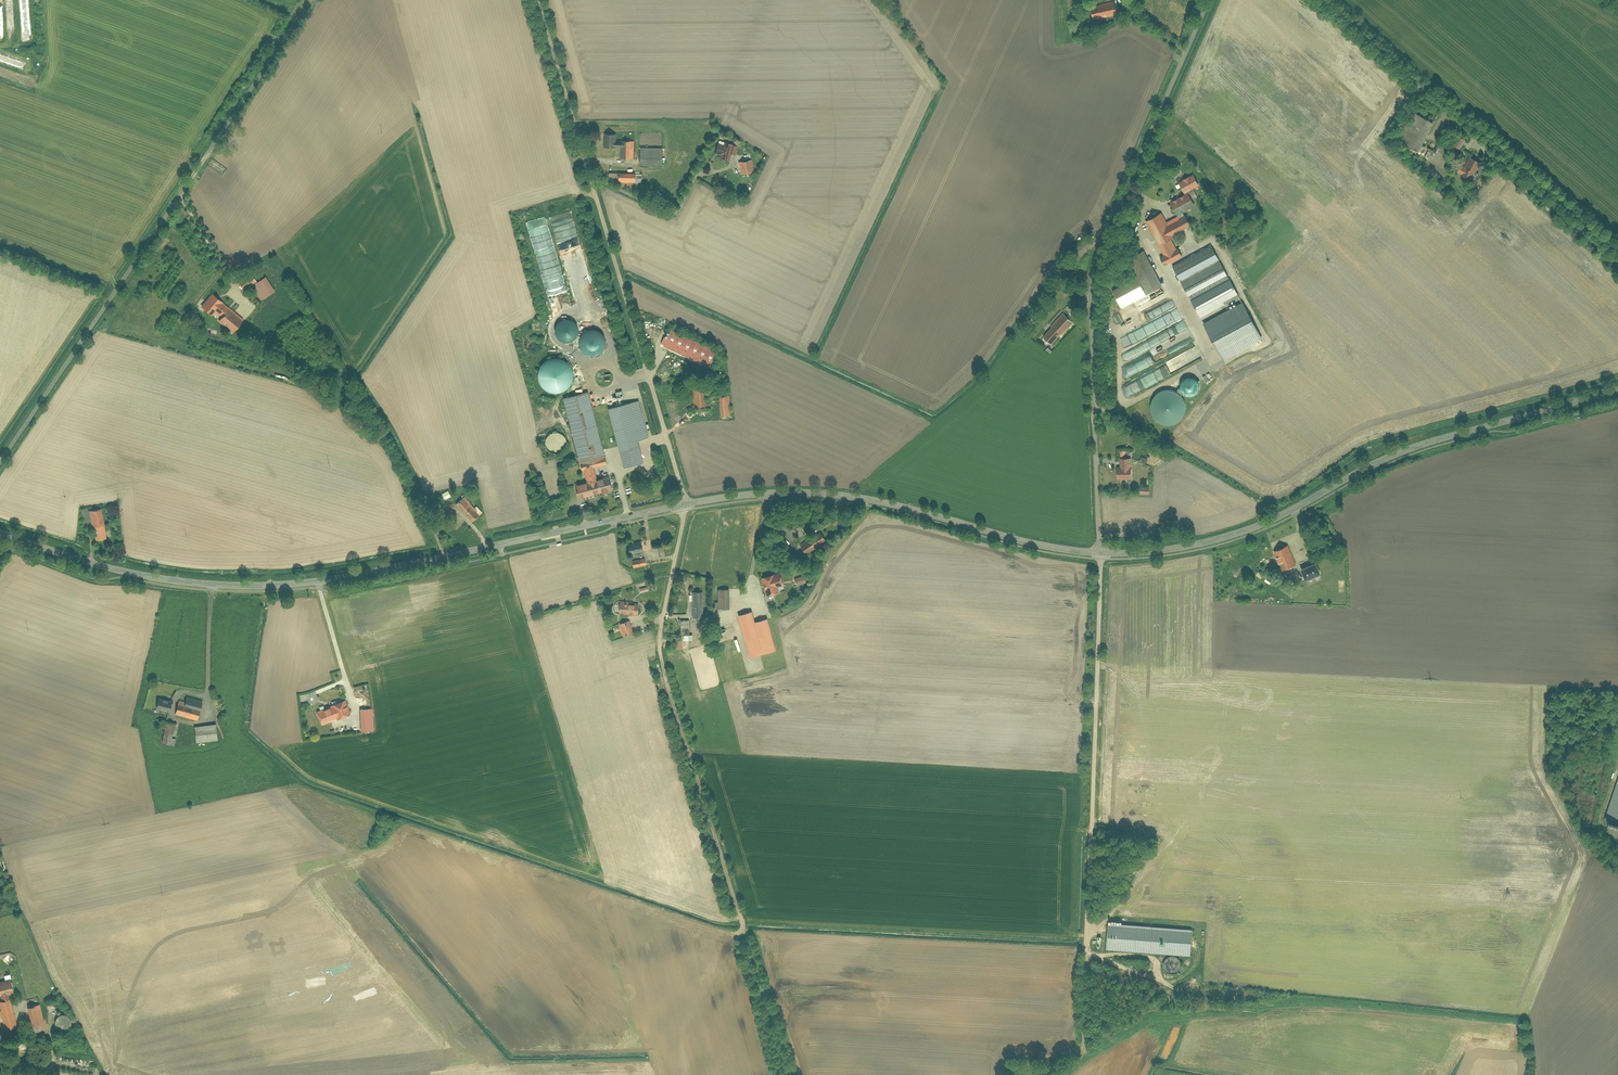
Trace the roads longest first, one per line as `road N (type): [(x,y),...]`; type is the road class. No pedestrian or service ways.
road 1 (tertiary): [(0,533),(89,564),(249,586),(377,571),(688,504)]
road 2 (unclassified): [(1100,553),(1090,284),(1208,0)]
road 3 (unclassified): [(0,463),(307,0)]
road 4 (tertiary): [(1100,553),(1171,549),(1250,529),(1422,444),(1617,387)]
road 5 (track): [(775,1022),(659,644),(688,504)]
road 6 (track): [(1101,559),(1082,1050),(1059,1074)]
road 7 (tertiary): [(688,504),(833,493),(1100,553)]
road 8 (unclassified): [(688,504),(594,181)]
road 9 (unclassified): [(1617,264),(1430,94)]
road 10 (unclassified): [(594,181),(540,0)]
road 11 (unclassified): [(594,181),(675,213),(695,177),(727,169)]

